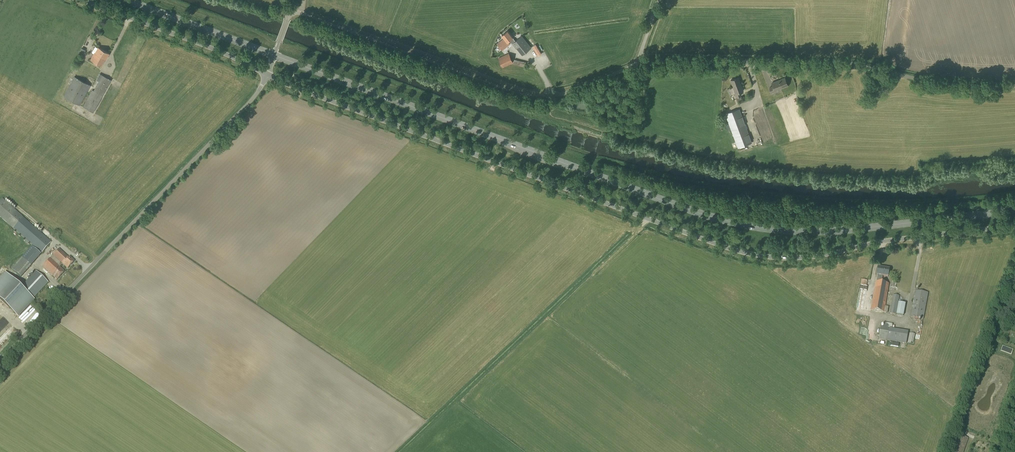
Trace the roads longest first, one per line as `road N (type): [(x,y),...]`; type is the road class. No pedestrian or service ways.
road 1 (unclassified): [(1014,225),(805,257),(748,254),(266,74)]
road 2 (primary): [(1014,212),(831,232),(734,226),(273,55)]
road 3 (unclassified): [(0,364),(253,99),(266,74)]
road 4 (unclassified): [(637,61),(858,64),(937,83),(1014,86)]
road 5 (unclassified): [(637,61),(562,94),(536,96),(287,13)]
road 6 (unclassified): [(266,74),(81,0)]
road 7 (primary): [(273,55),(125,0)]

